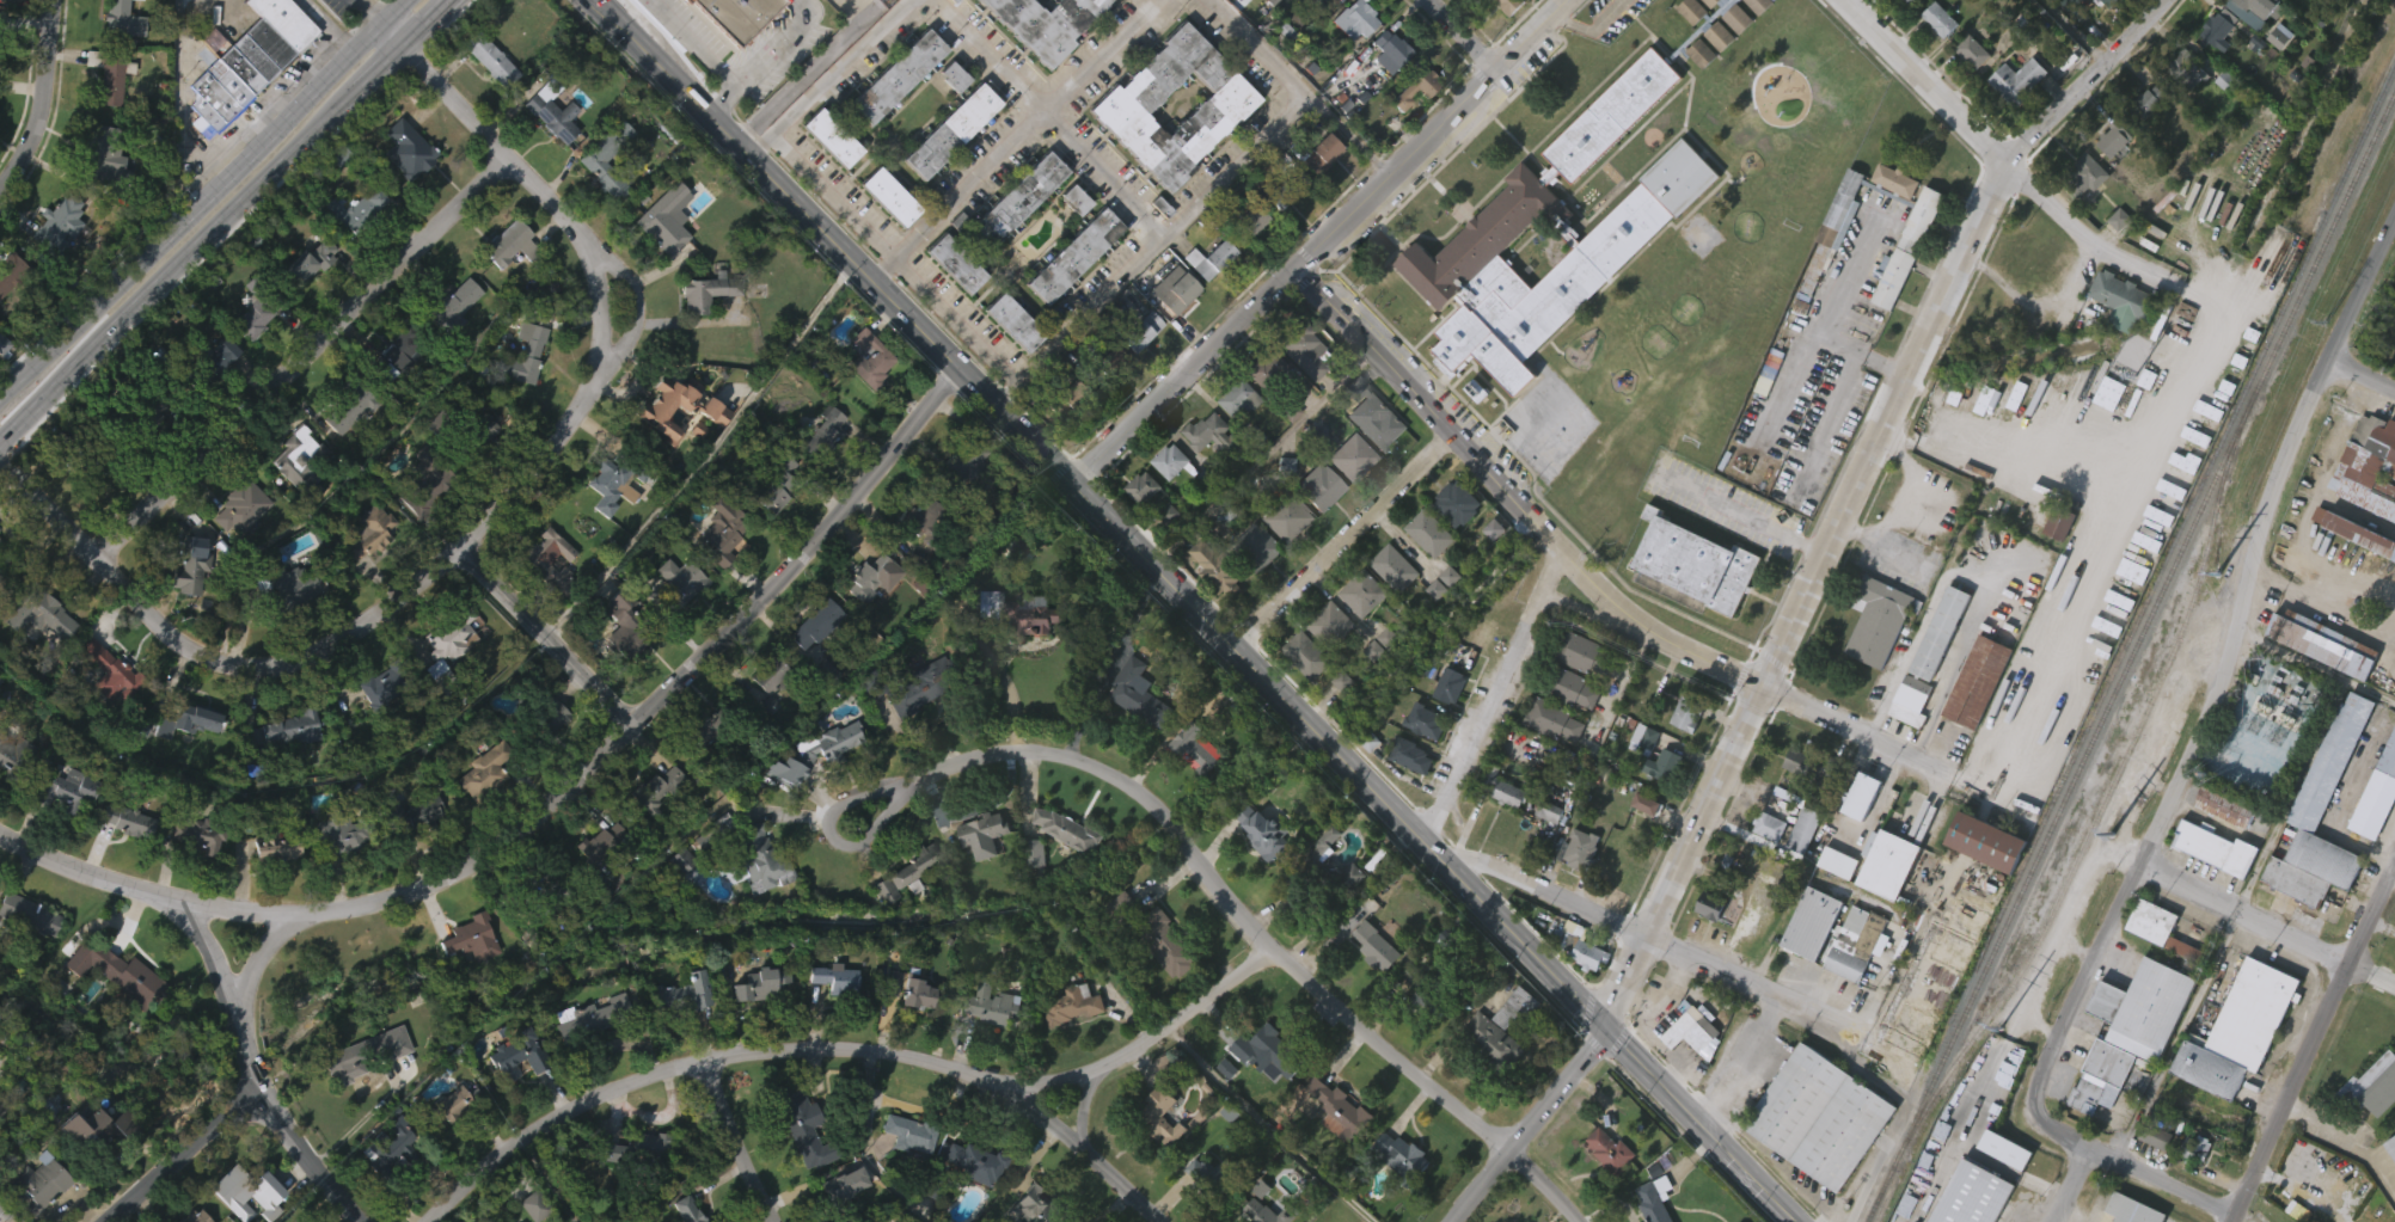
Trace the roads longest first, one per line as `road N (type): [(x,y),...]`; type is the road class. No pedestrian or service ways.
road 1 (residential): [(1455,1221),(1604,1025),(2004,176),(2004,161),(2169,0)]
road 2 (tertiary): [(961,368),(1796,1221)]
road 3 (residential): [(146,890),(207,907),(326,910),(479,862),(748,614),(961,368)]
road 4 (residential): [(2093,1149),(2046,1124),(2036,1104),(2042,1077),(2216,705),(2286,458),(2394,223)]
road 5 (residential): [(429,1221),(502,1154),(572,1107),(653,1074),(747,1051),(839,1048),(890,1052),(981,1079),(1058,1080),(1134,1056),(1273,950)]
road 6 (residential): [(895,794),(1000,750),(1056,751),(1122,775),(1273,950),(1583,1221)]
road 7 (residential): [(1294,269),(1615,606),(1668,641),(1948,772)]
road 8 (residential): [(378,30),(508,154),(581,239),(596,272),(600,352),(580,405),(458,548)]
road 9 (residential): [(110,571),(131,528),(508,154)]
road 10 (residential): [(0,464),(158,622),(215,661),(271,668),(338,638),(458,548)]
road 11 (primary): [(408,0),(0,396)]
road 12 (residential): [(0,835),(51,861),(146,890),(192,925),(240,1013),(259,1086),(357,1221)]
road 13 (tertiary): [(593,0),(961,368)]
road 14 (primary): [(0,446),(361,90)]
road 15 (residential): [(1426,843),(1875,1036)]
road 16 (residential): [(1847,0),(2070,227),(2206,293)]
road 17 (residential): [(2233,1221),(2394,870)]
road 18 (residential): [(1294,269),(1570,0)]
road 19 (residential): [(1426,843),(1562,552)]
road 20 (residential): [(1073,484),(1294,269)]
road 21 (residential): [(1236,649),(1453,436)]
road 22 (residential): [(2144,862),(2394,979)]
road 23 (residential): [(458,548),(632,729)]
road 24 (residential): [(981,1079),(1083,1152),(1159,1221)]
road 25 (residential): [(107,1221),(259,1086)]
road 26 (residential): [(0,187),(38,127),(53,0)]
road 27 (residential): [(708,1060),(730,1130),(775,1221)]
road 28 (residential): [(880,822),(895,794),(860,799),(829,821),(841,841),(880,822)]
road 29 (residential): [(2093,1149),(2234,1217)]
road 30 (residential): [(240,1013),(263,954),(282,933),(326,910)]

